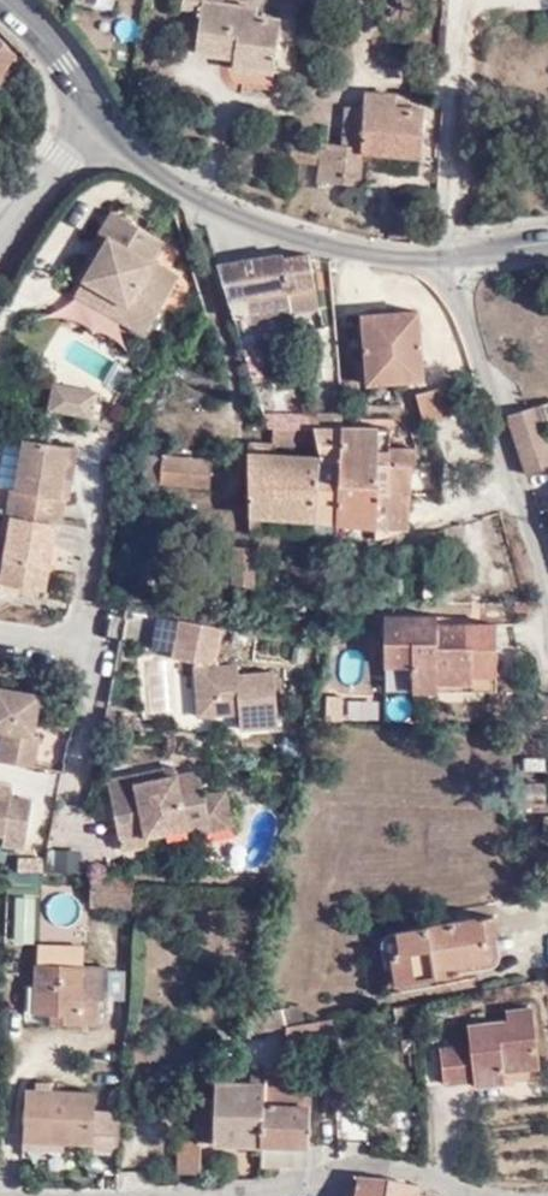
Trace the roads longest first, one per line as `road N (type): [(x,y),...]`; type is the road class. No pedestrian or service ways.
road 1 (tertiary): [(450,254),(378,256),(252,223),(139,163),(100,122),(53,48),(0,0)]
road 2 (residential): [(53,1195),(248,1193),(371,1164),(425,1174),(478,1195)]
road 3 (residential): [(547,607),(450,254)]
road 4 (residential): [(471,0),(450,254)]

